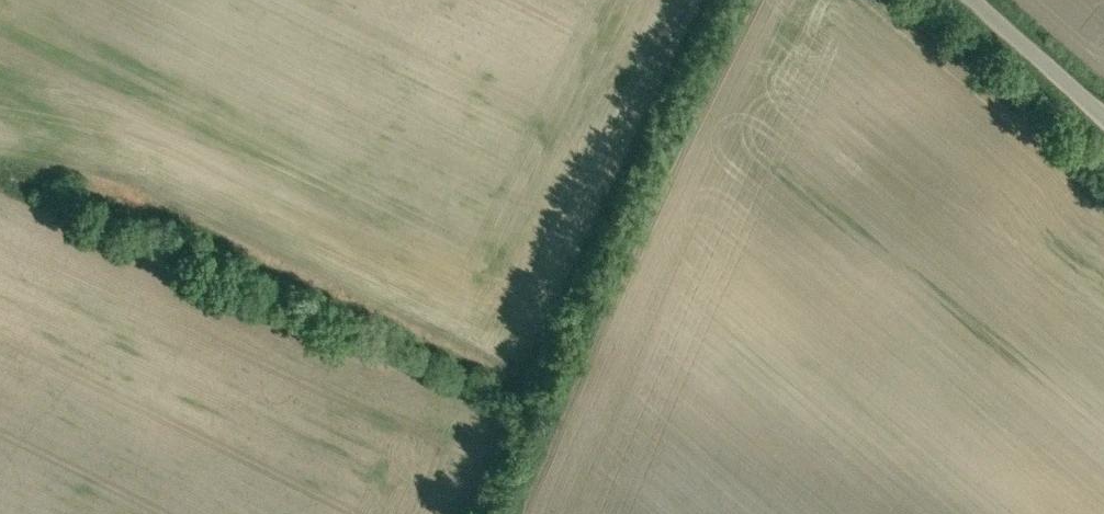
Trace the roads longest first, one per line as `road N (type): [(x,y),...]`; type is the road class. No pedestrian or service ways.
road 1 (unclassified): [(1103,117),(978,0)]

